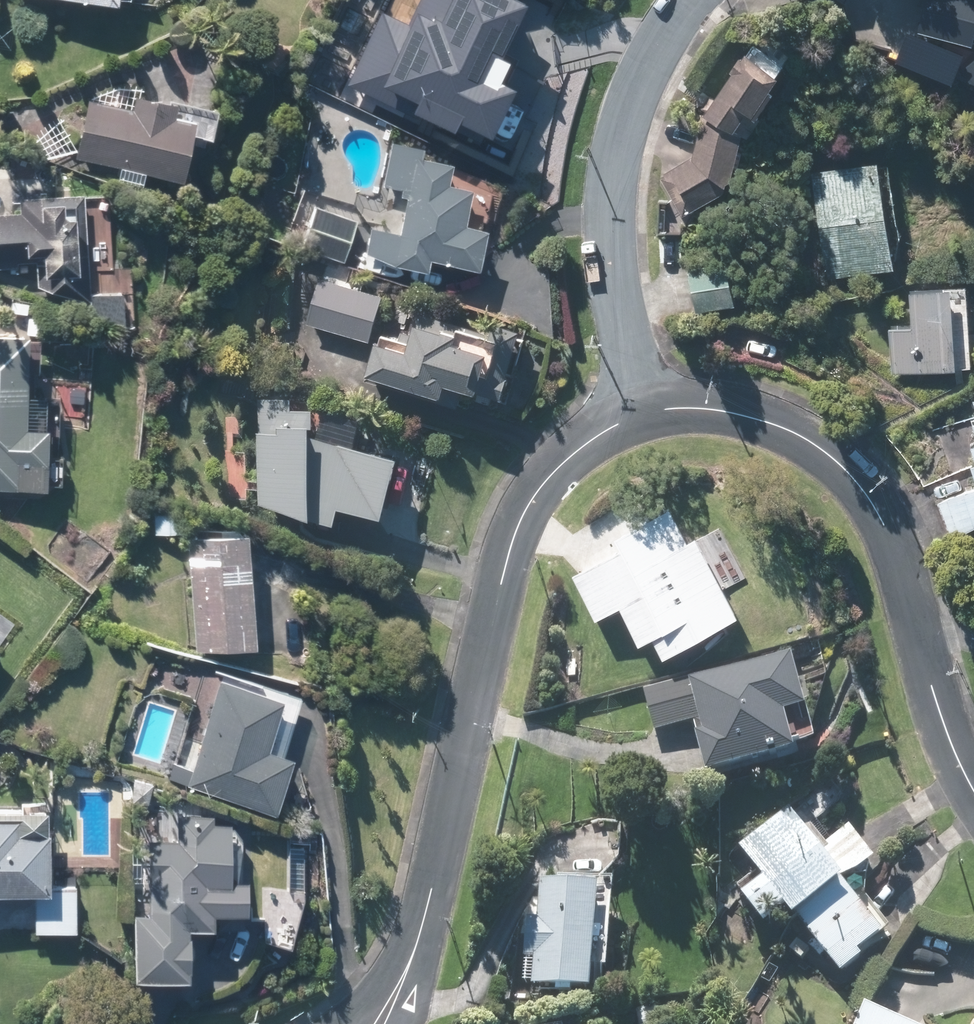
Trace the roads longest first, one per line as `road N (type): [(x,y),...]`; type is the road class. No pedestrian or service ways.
road 1 (residential): [(383,1023),(422,929),(516,516),(556,462),(644,411)]
road 2 (residential): [(644,411),(715,407),(795,432),(884,516),(931,684),(973,793)]
road 3 (residential): [(644,411),(611,211),(617,141),(652,52),(692,0)]

